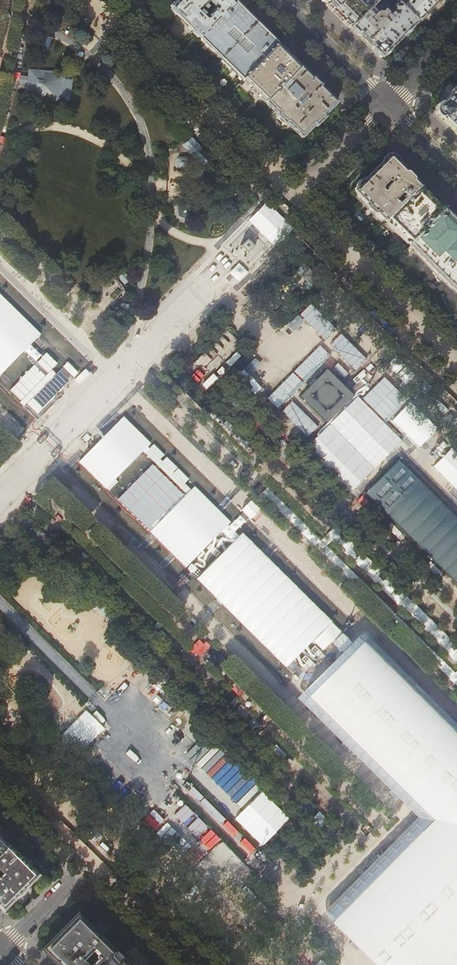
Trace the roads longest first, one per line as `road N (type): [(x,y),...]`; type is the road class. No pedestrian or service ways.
road 1 (residential): [(383,106),(278,0)]

